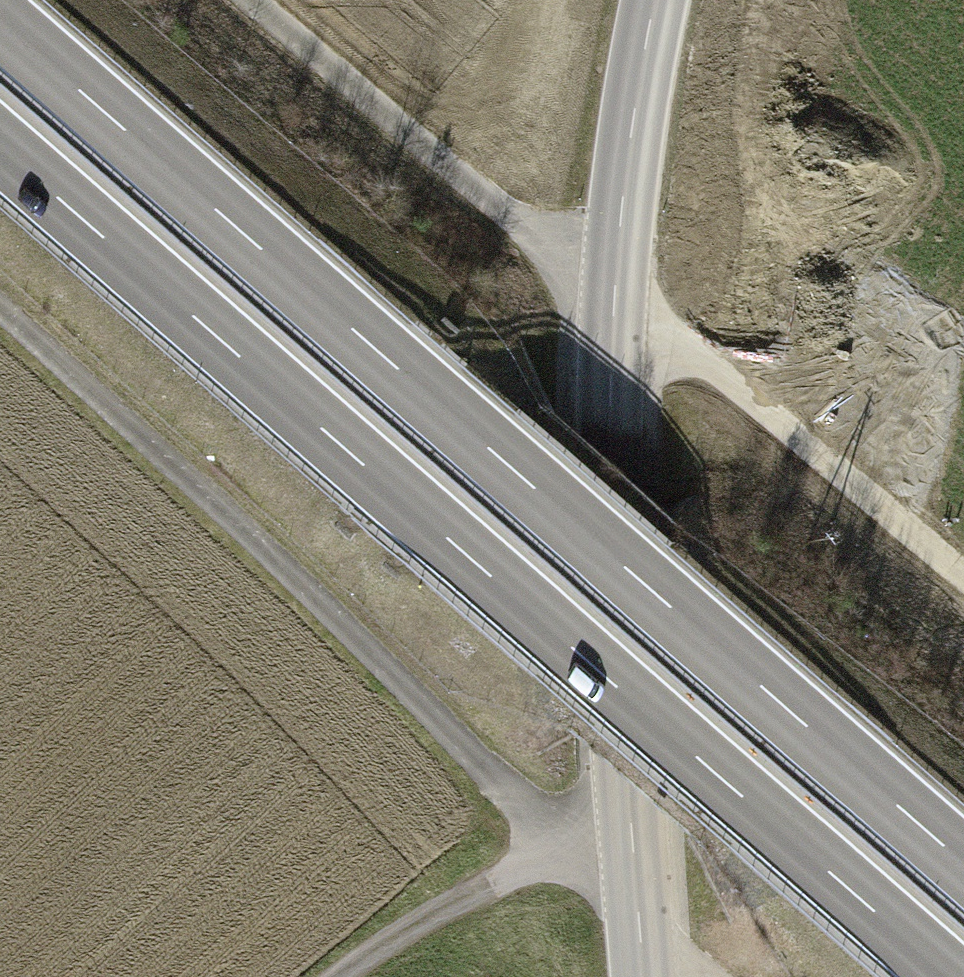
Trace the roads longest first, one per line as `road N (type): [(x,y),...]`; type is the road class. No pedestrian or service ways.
road 1 (trunk): [(963,864),(0,20)]
road 2 (trunk): [(0,147),(950,976)]
road 3 (primary): [(646,976),(610,467),(615,300),(631,132),(657,0)]
road 4 (track): [(708,976),(233,520),(0,312)]
road 5 (track): [(963,576),(712,367),(570,268),(244,0)]
road 6 (track): [(343,976),(435,913),(570,850)]

